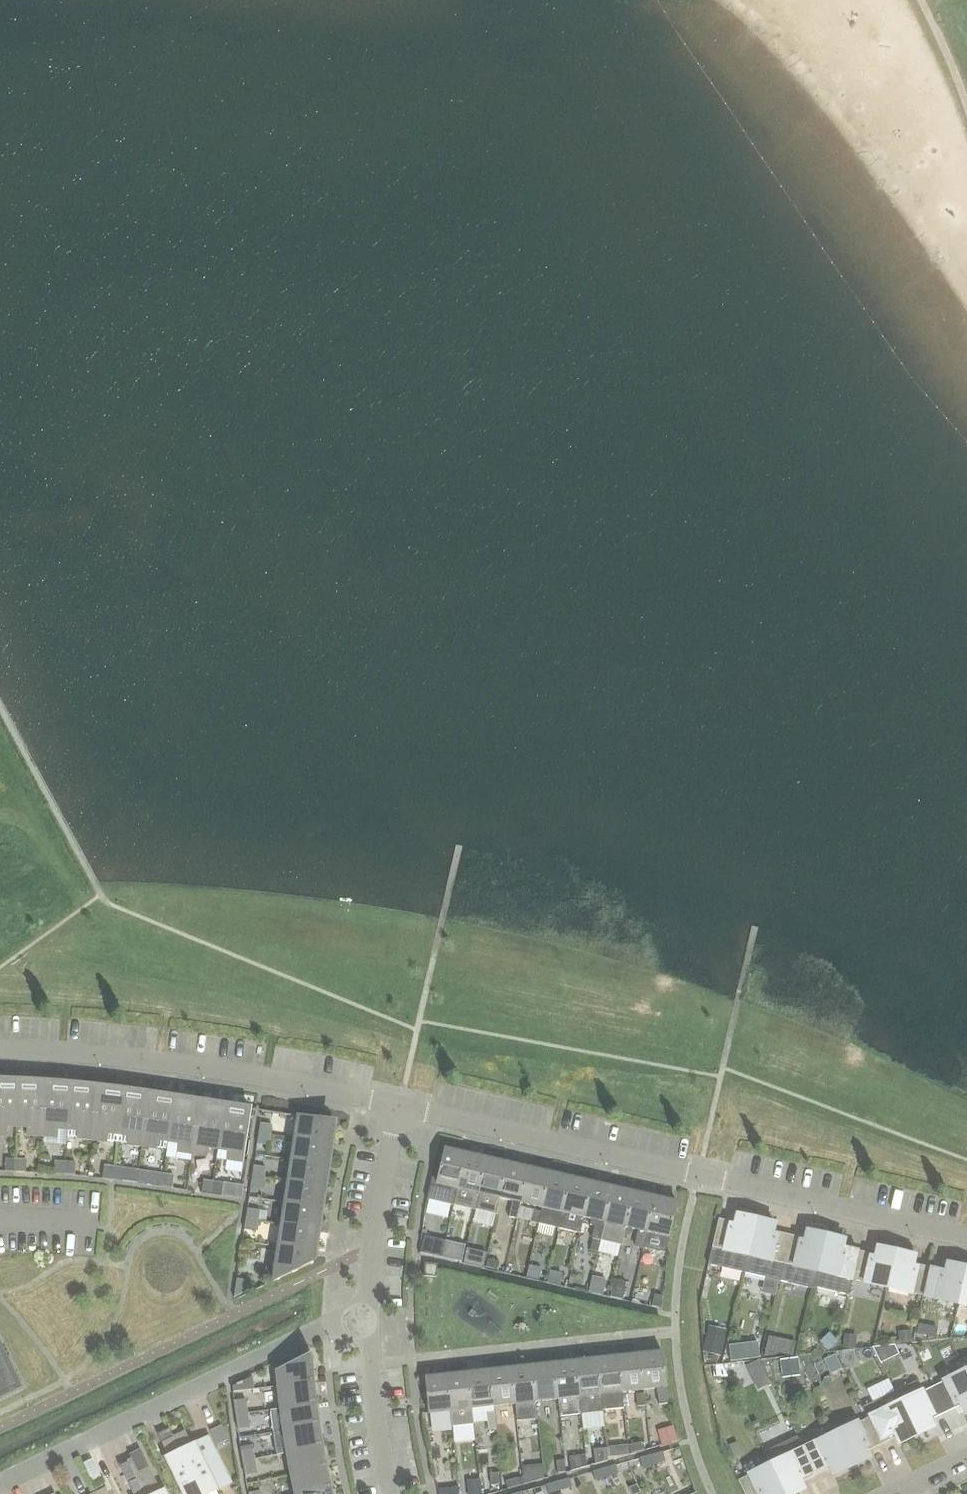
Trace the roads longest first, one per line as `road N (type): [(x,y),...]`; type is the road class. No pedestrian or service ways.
road 1 (residential): [(401,1108),(966,1241)]
road 2 (residential): [(0,1058),(137,1068),(401,1108)]
road 3 (residential): [(0,1481),(367,1314)]
road 4 (residential): [(367,1314),(371,1248),(401,1108)]
road 5 (residential): [(388,1493),(367,1314)]

